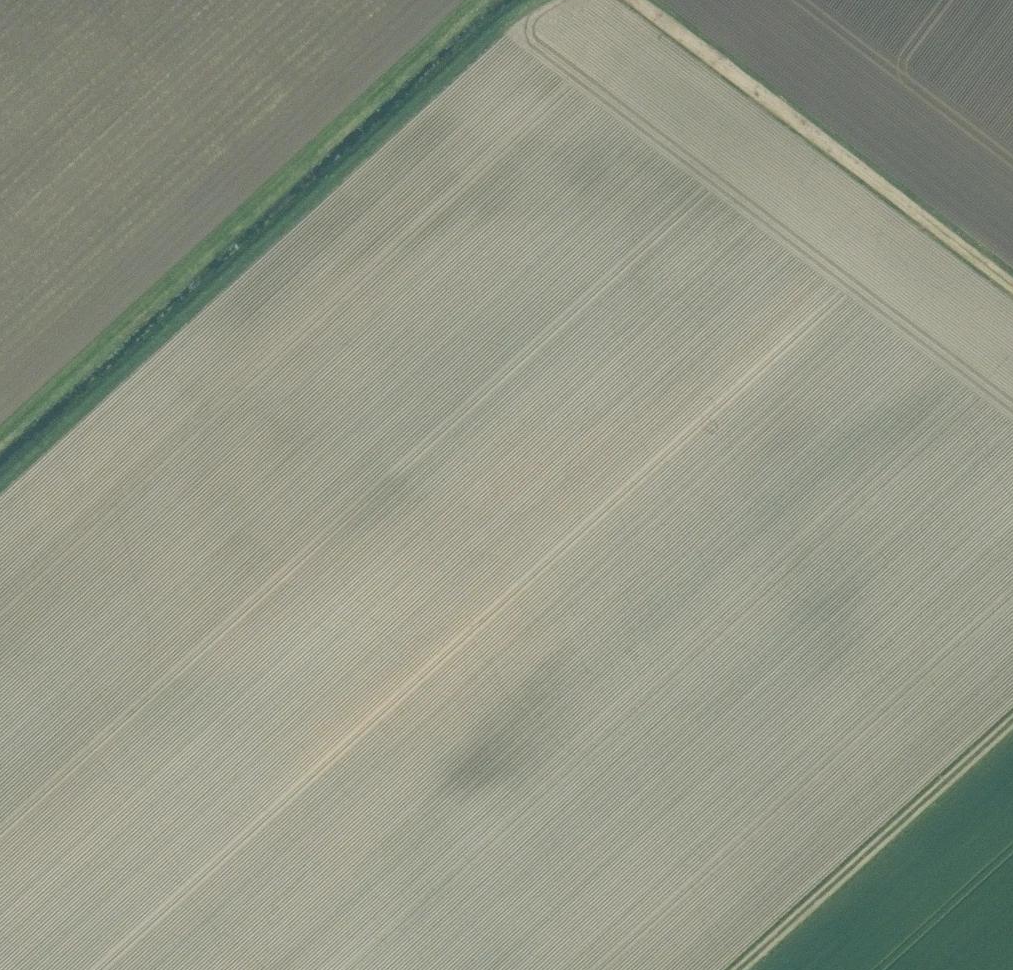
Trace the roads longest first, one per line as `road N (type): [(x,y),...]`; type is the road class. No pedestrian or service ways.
road 1 (track): [(738,969),(1012,720)]

